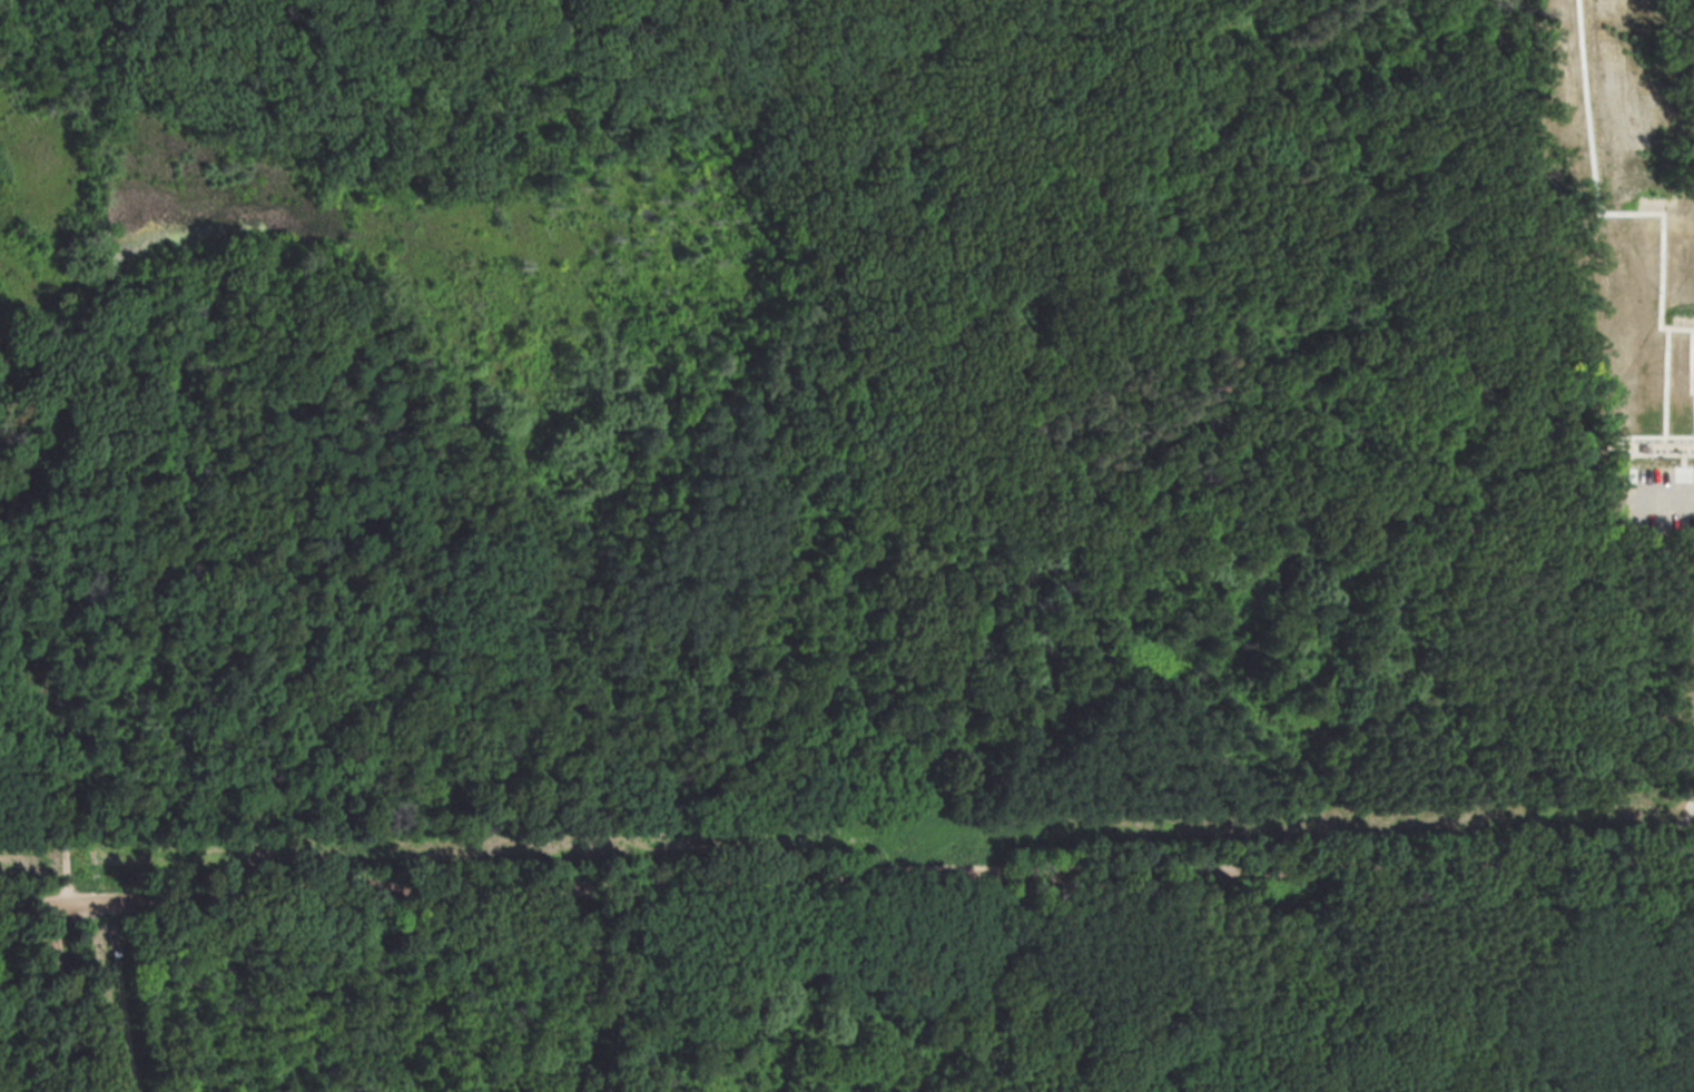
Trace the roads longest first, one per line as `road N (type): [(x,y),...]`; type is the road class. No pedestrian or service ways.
road 1 (residential): [(0,900),(1693,858)]
road 2 (residential): [(59,898),(81,1091)]
road 3 (track): [(69,705),(70,898)]

